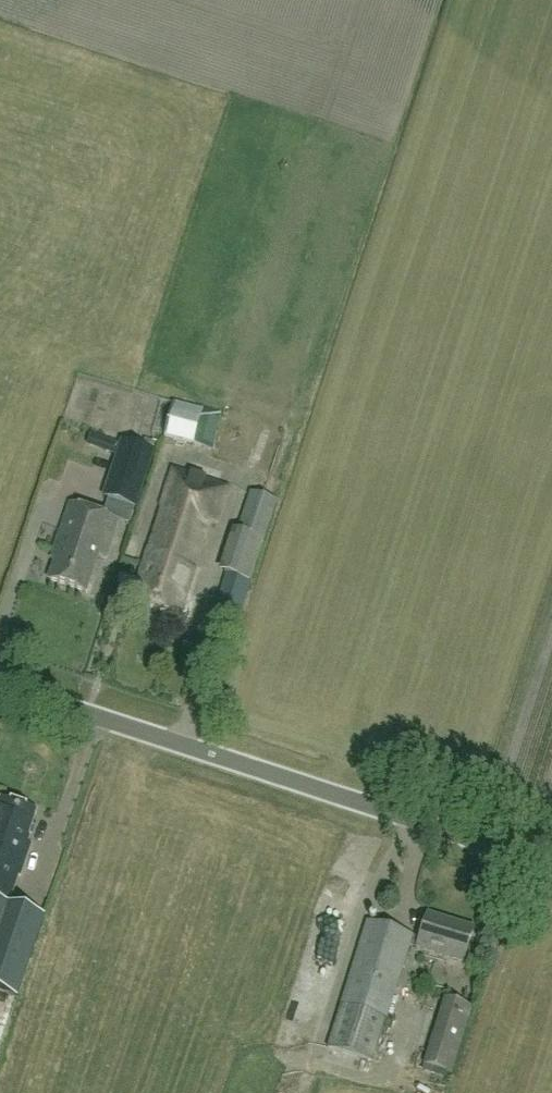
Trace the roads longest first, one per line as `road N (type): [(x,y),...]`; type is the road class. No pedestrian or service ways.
road 1 (unclassified): [(551,866),(0,685)]

